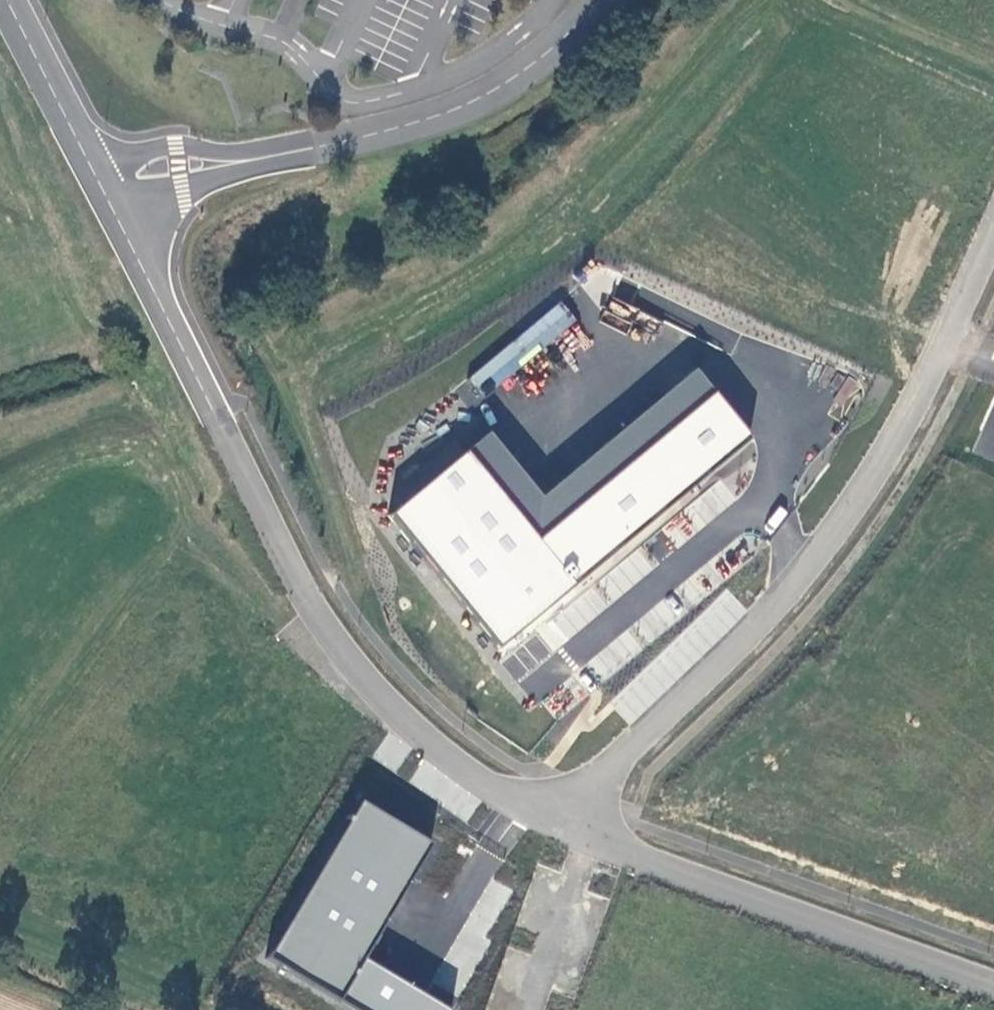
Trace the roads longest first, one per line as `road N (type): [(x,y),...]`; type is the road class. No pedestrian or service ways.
road 1 (unclassified): [(113,219),(331,637),(381,695),(481,781),(569,823)]
road 2 (unclassified): [(993,231),(931,373),(852,507),(802,574),(584,796),(569,823)]
road 3 (track): [(331,637),(279,624),(208,555),(0,826)]
road 4 (unclassified): [(569,823),(993,981)]
road 5 (unclassified): [(601,0),(539,61),(477,100),(437,117),(264,158)]
road 6 (track): [(0,918),(210,1009)]
road 7 (unclassified): [(264,158),(176,147),(91,171)]
road 8 (unclassified): [(113,219),(251,170),(264,158)]
road 9 (unclassified): [(22,32),(91,171)]

